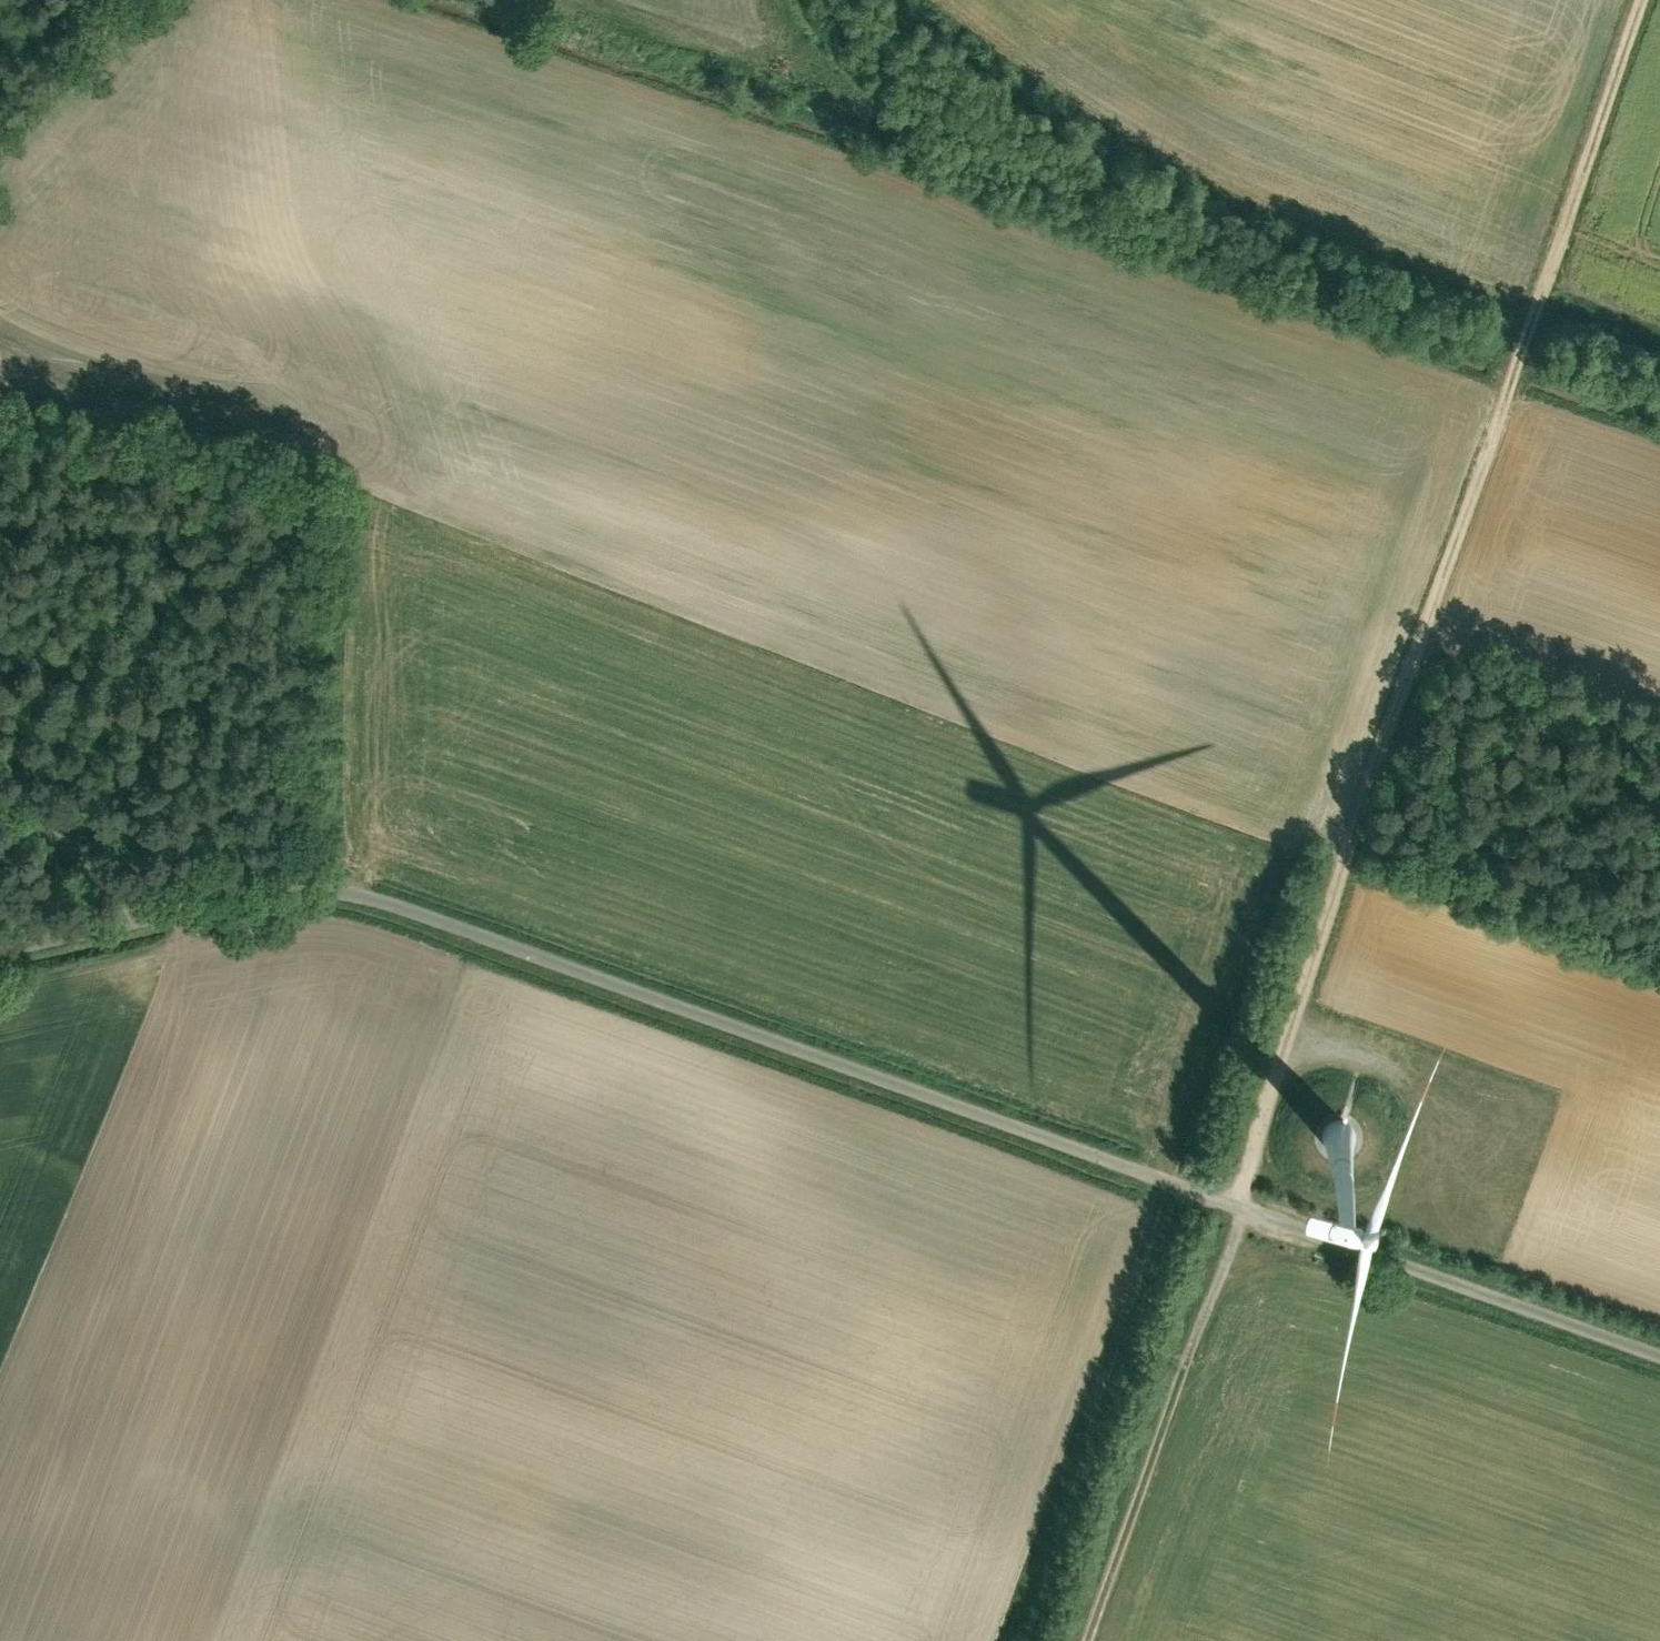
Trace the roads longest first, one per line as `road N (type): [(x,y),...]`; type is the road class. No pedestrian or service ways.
road 1 (unclassified): [(1659,1347),(378,893),(281,880),(178,890),(0,929)]
road 2 (track): [(1641,0),(1228,1193)]
road 3 (track): [(1243,1198),(1086,1640)]

